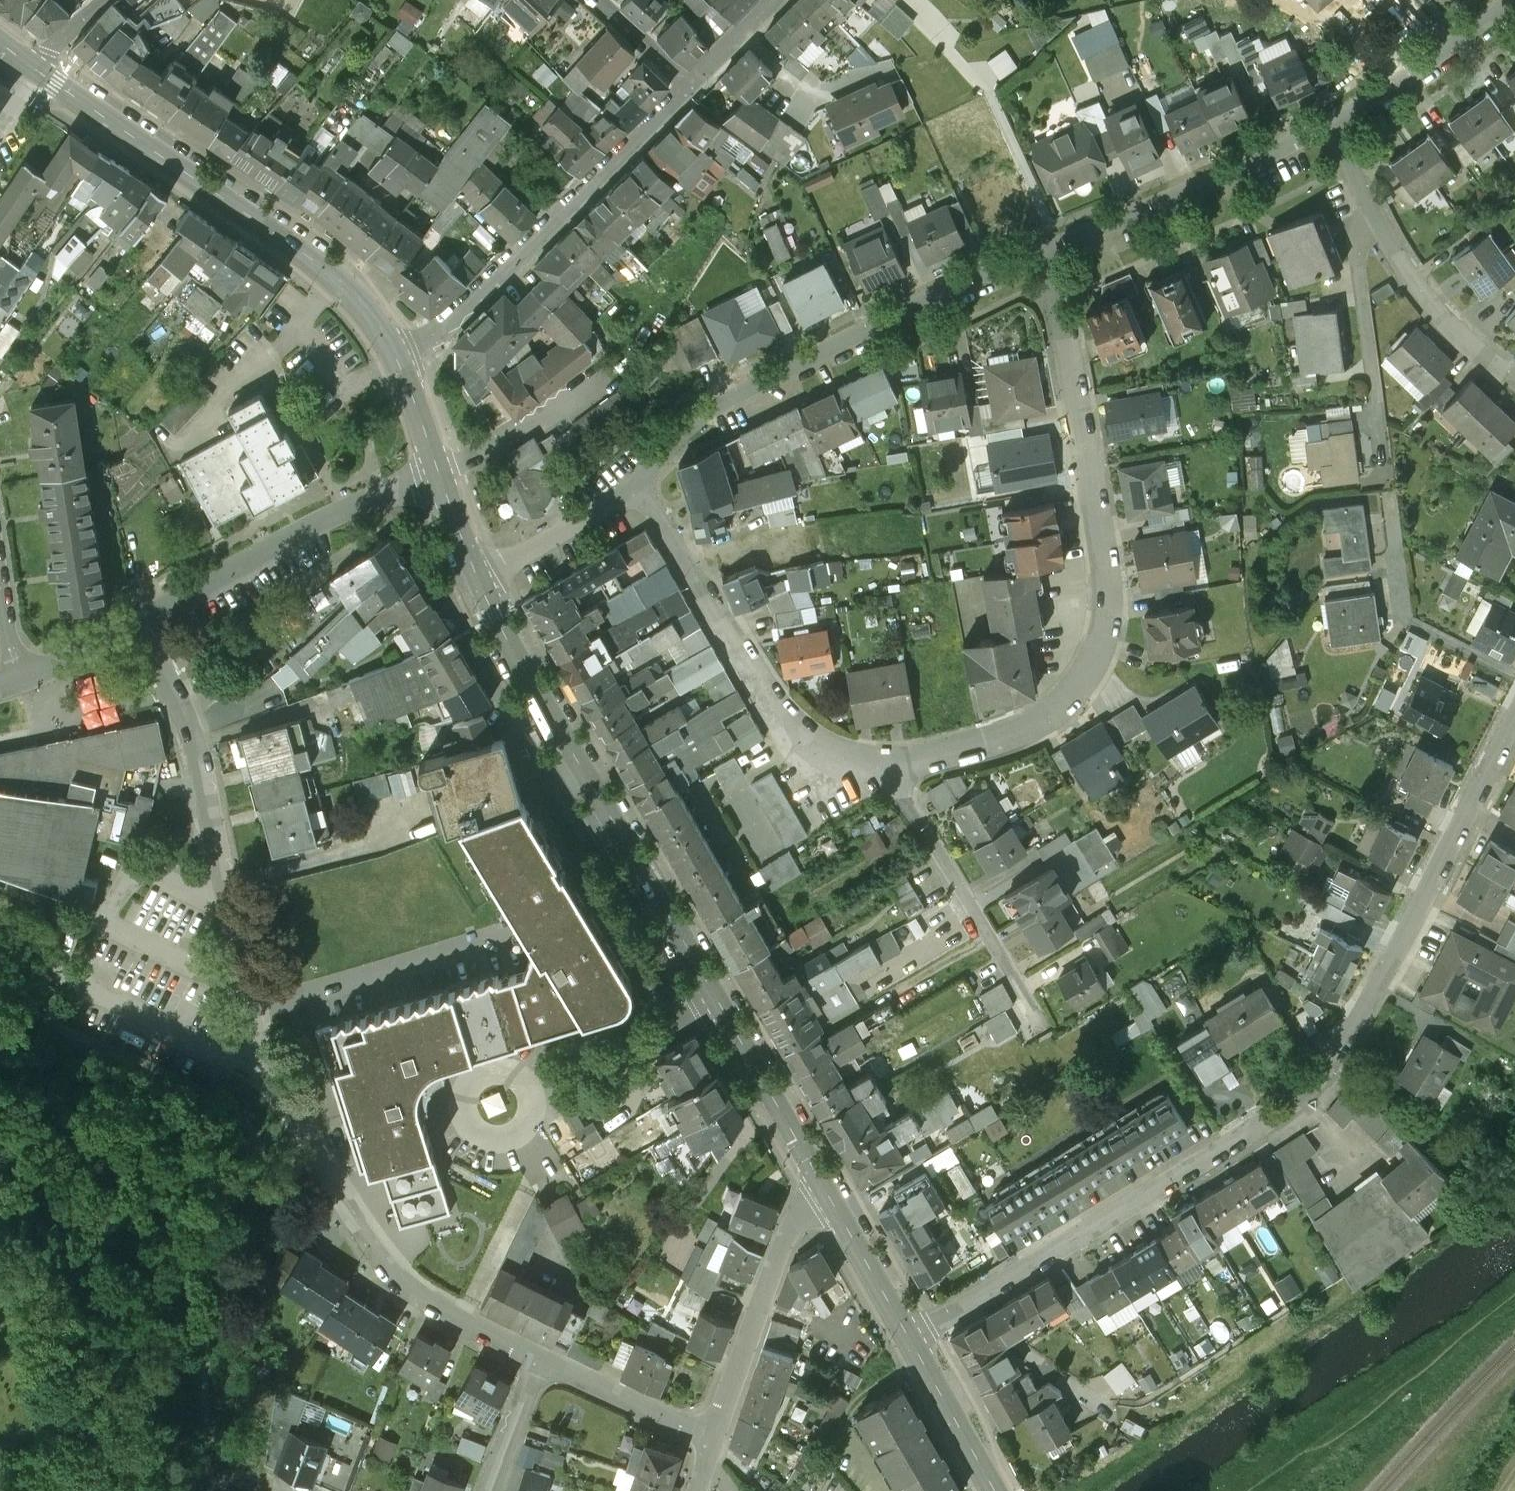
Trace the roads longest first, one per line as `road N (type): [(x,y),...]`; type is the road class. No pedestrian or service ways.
road 1 (residential): [(627,479),(772,714),(804,749),(888,771),(1060,713),(1090,679),(1109,622),(1106,563),(1046,250)]
road 2 (residential): [(910,1339),(1276,1125),(1319,1086),(1361,1026),(1514,723)]
road 3 (residential): [(541,1362),(404,1285),(354,1203),(309,1152),(264,1071),(195,749),(144,624)]
road 4 (tertiary): [(477,578),(829,1195)]
road 5 (residential): [(627,479),(708,425),(1046,250)]
road 6 (tertiary): [(41,70),(317,261),(377,322),(398,363)]
road 7 (residential): [(398,363),(453,323),(687,87)]
road 8 (residential): [(144,624),(346,509),(441,477)]
road 9 (residential): [(1514,385),(1446,334),(1394,258),(1336,124)]
road 10 (residential): [(1046,250),(1336,124)]
road 11 (residential): [(717,1442),(791,1228),(829,1195)]
road 12 (residential): [(1336,124),(1510,0)]
road 13 (residential): [(717,1442),(541,1362)]
road 14 (residential): [(477,578),(627,479)]
road 15 (residential): [(441,477),(481,460),(591,380)]
road 16 (tertiary): [(910,1339),(997,1490)]
road 17 (tertiary): [(829,1195),(910,1339)]
road 18 (residential): [(493,1490),(541,1362)]
road 19 (residential): [(23,683),(144,624)]
road 20 (residential): [(0,558),(23,683)]
road 21 (residential): [(687,87),(779,0)]
road 22 (residential): [(687,87),(601,0)]
road 23 (tertiary): [(398,363),(441,477)]

